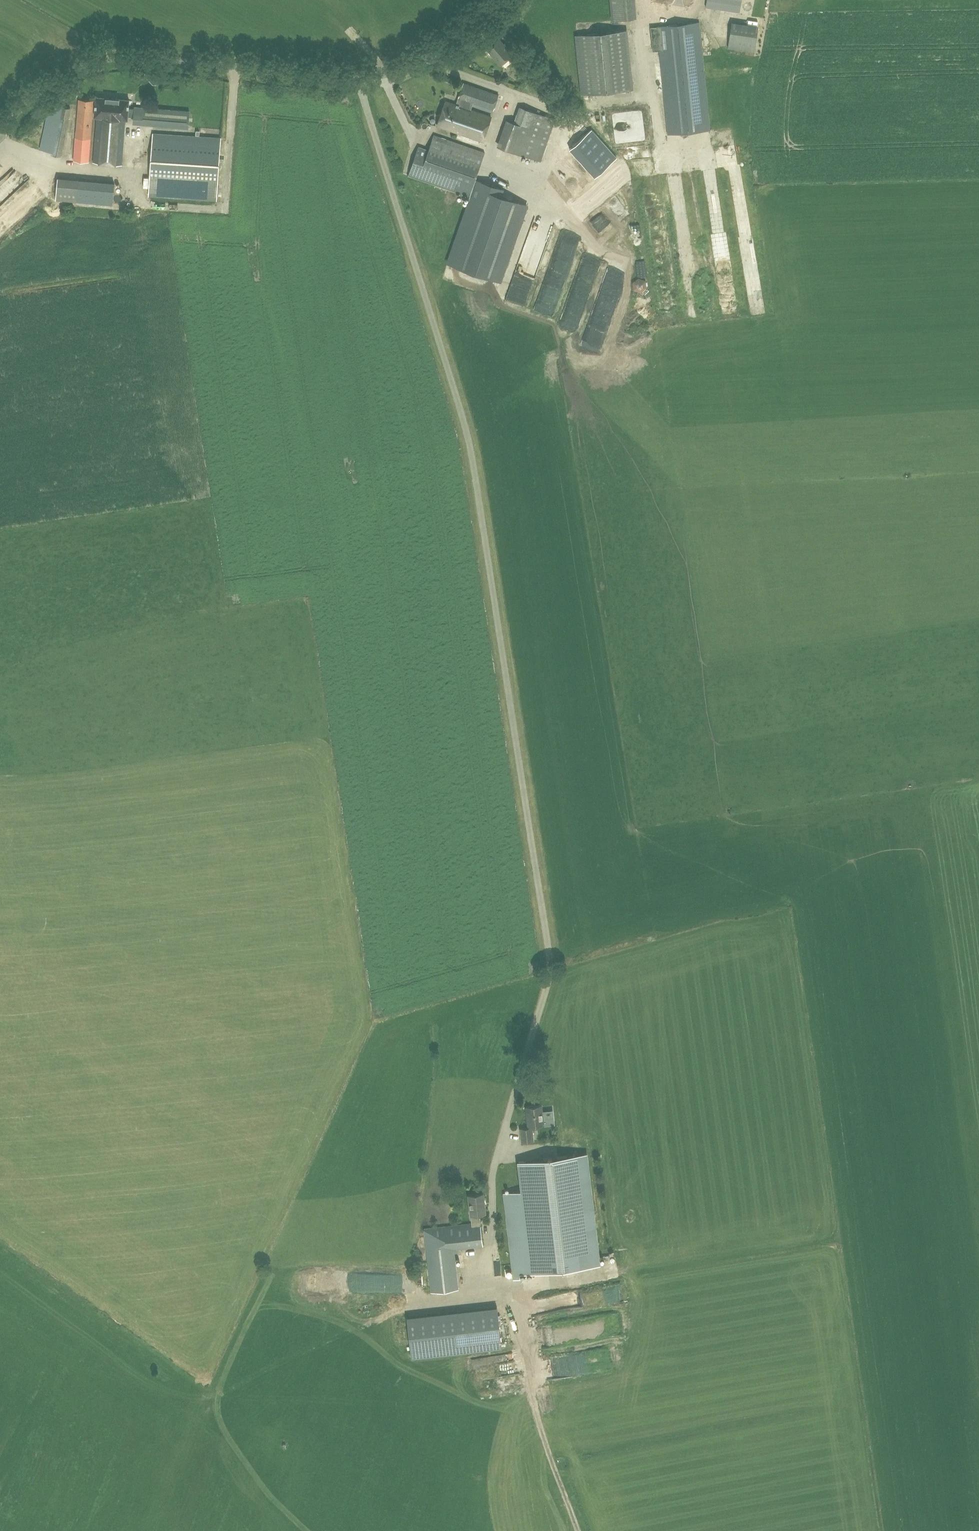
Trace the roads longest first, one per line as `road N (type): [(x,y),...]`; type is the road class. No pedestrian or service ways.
road 1 (unclassified): [(491,1176),(550,965),(467,439),(358,76)]
road 2 (unclassified): [(0,123),(66,66),(94,54),(358,76)]
road 3 (unclassified): [(358,76),(414,57),(494,0)]

